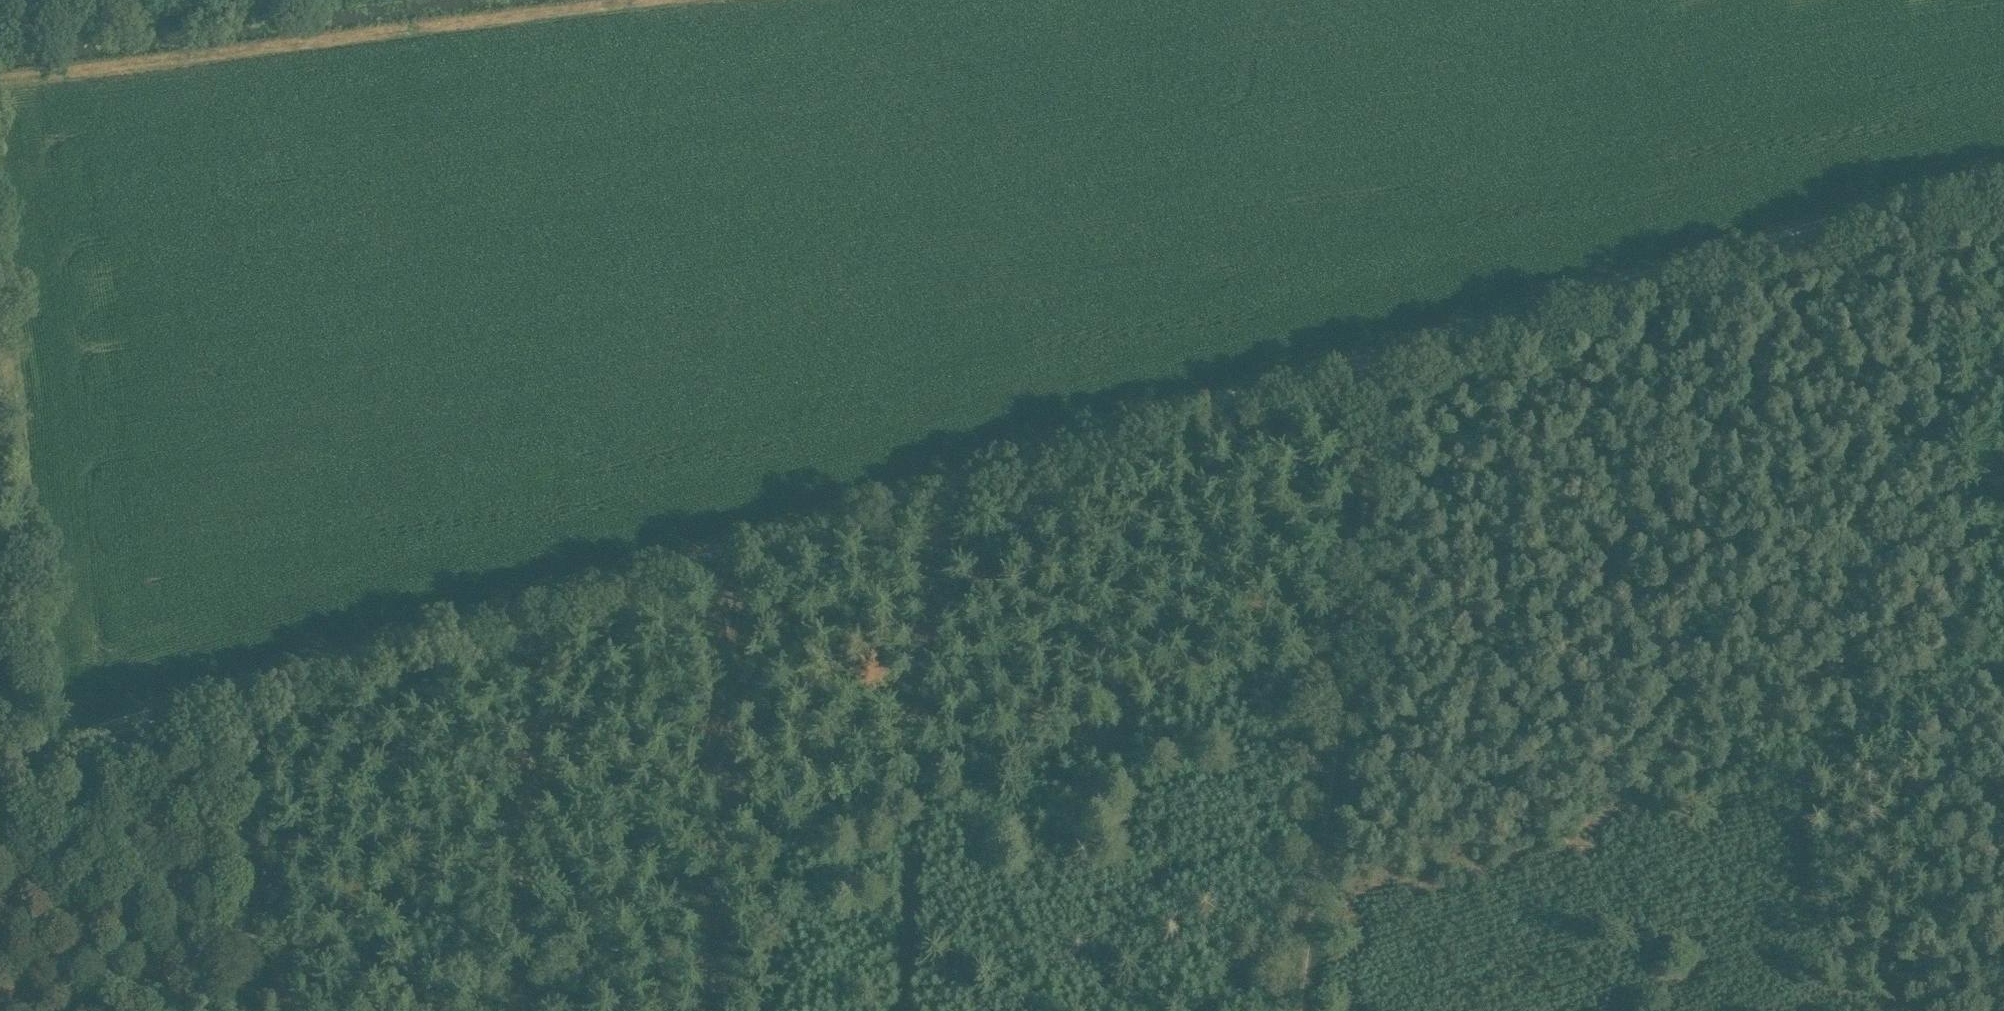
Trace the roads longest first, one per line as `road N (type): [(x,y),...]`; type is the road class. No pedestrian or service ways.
road 1 (track): [(2003,176),(0,763)]
road 2 (track): [(1289,1010),(1362,462)]
road 3 (track): [(245,1010),(229,697)]

